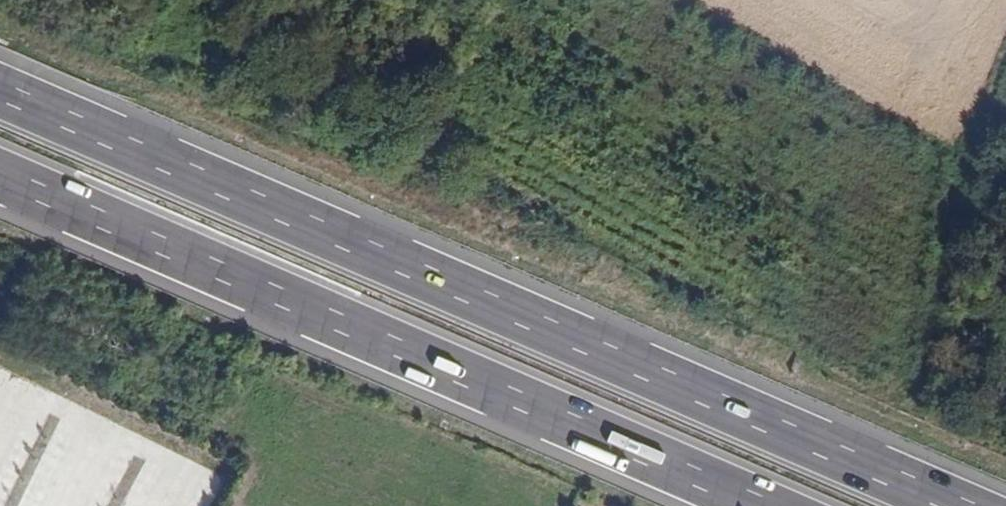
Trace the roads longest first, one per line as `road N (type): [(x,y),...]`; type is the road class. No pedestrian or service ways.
road 1 (motorway): [(956,505),(0,88)]
road 2 (motorway): [(0,178),(756,505)]

